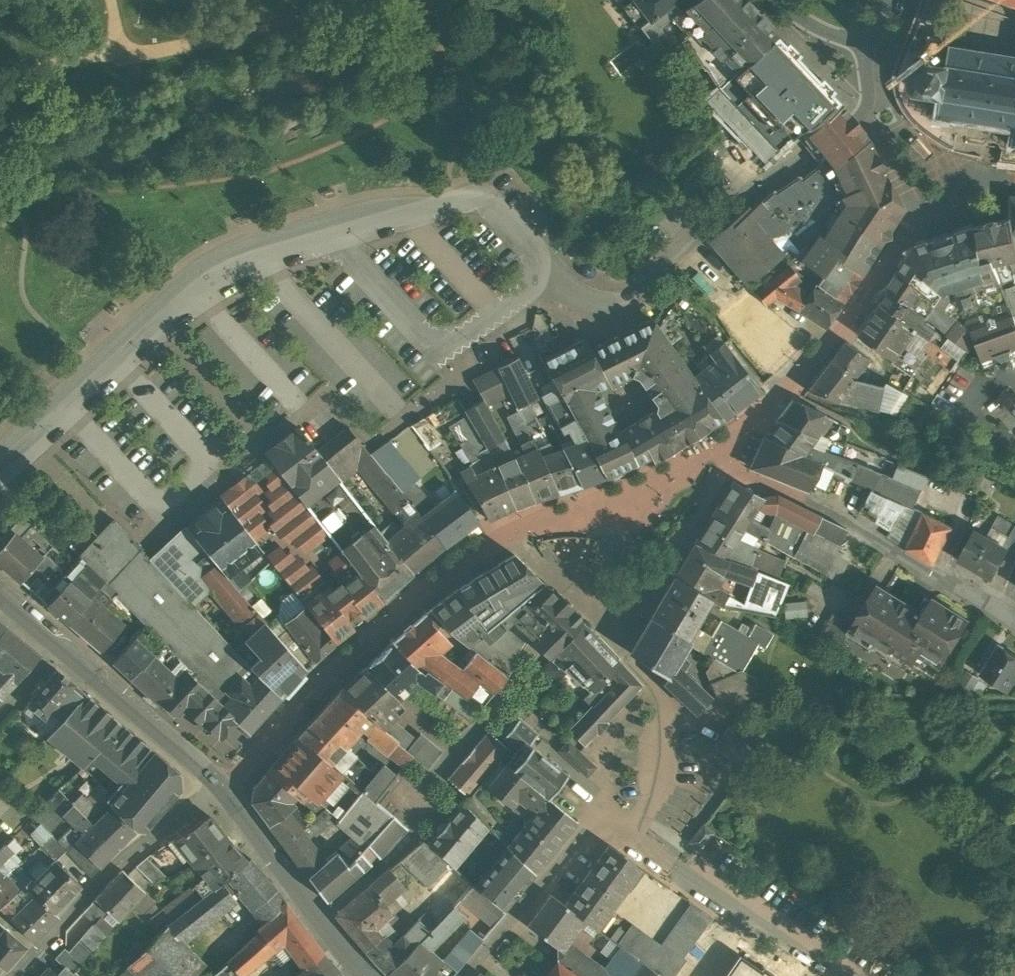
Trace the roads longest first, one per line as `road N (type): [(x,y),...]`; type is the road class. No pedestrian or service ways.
road 1 (residential): [(759,183),(619,299),(583,293),(492,207),(471,205),(257,263),(197,294),(112,360),(0,473)]
road 2 (tertiary): [(0,591),(217,791)]
road 3 (residential): [(217,791),(144,841),(16,975)]
road 4 (tertiary): [(217,791),(367,975)]
road 5 (residential): [(883,546),(1014,626)]

